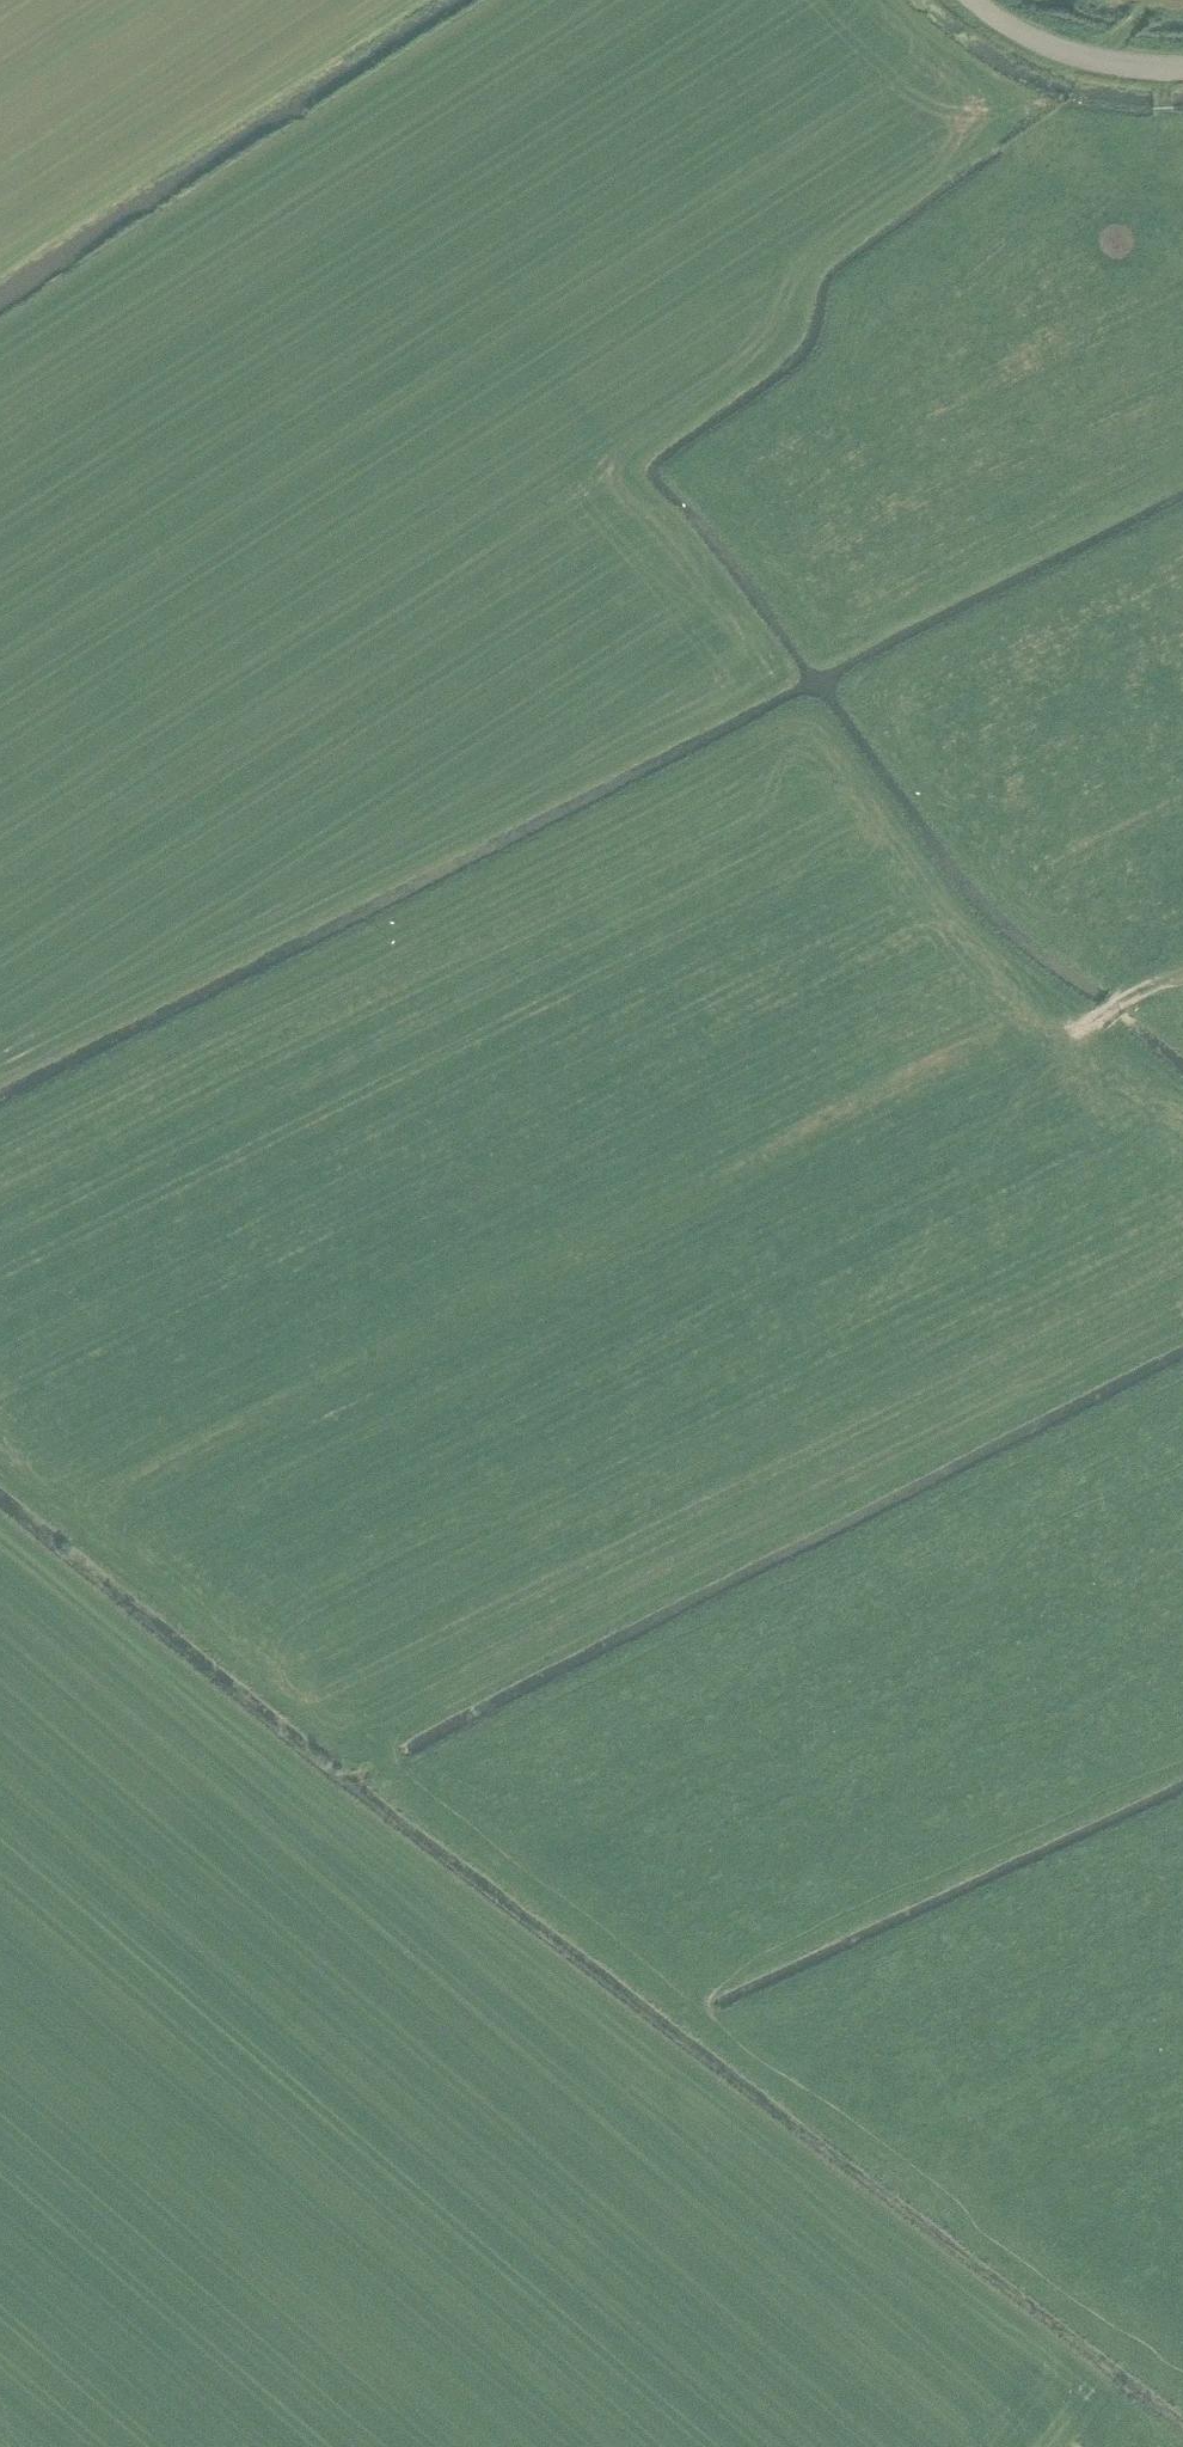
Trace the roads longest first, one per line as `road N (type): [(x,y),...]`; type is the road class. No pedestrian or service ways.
road 1 (unclassified): [(1182,68),(1043,44),(972,0)]

